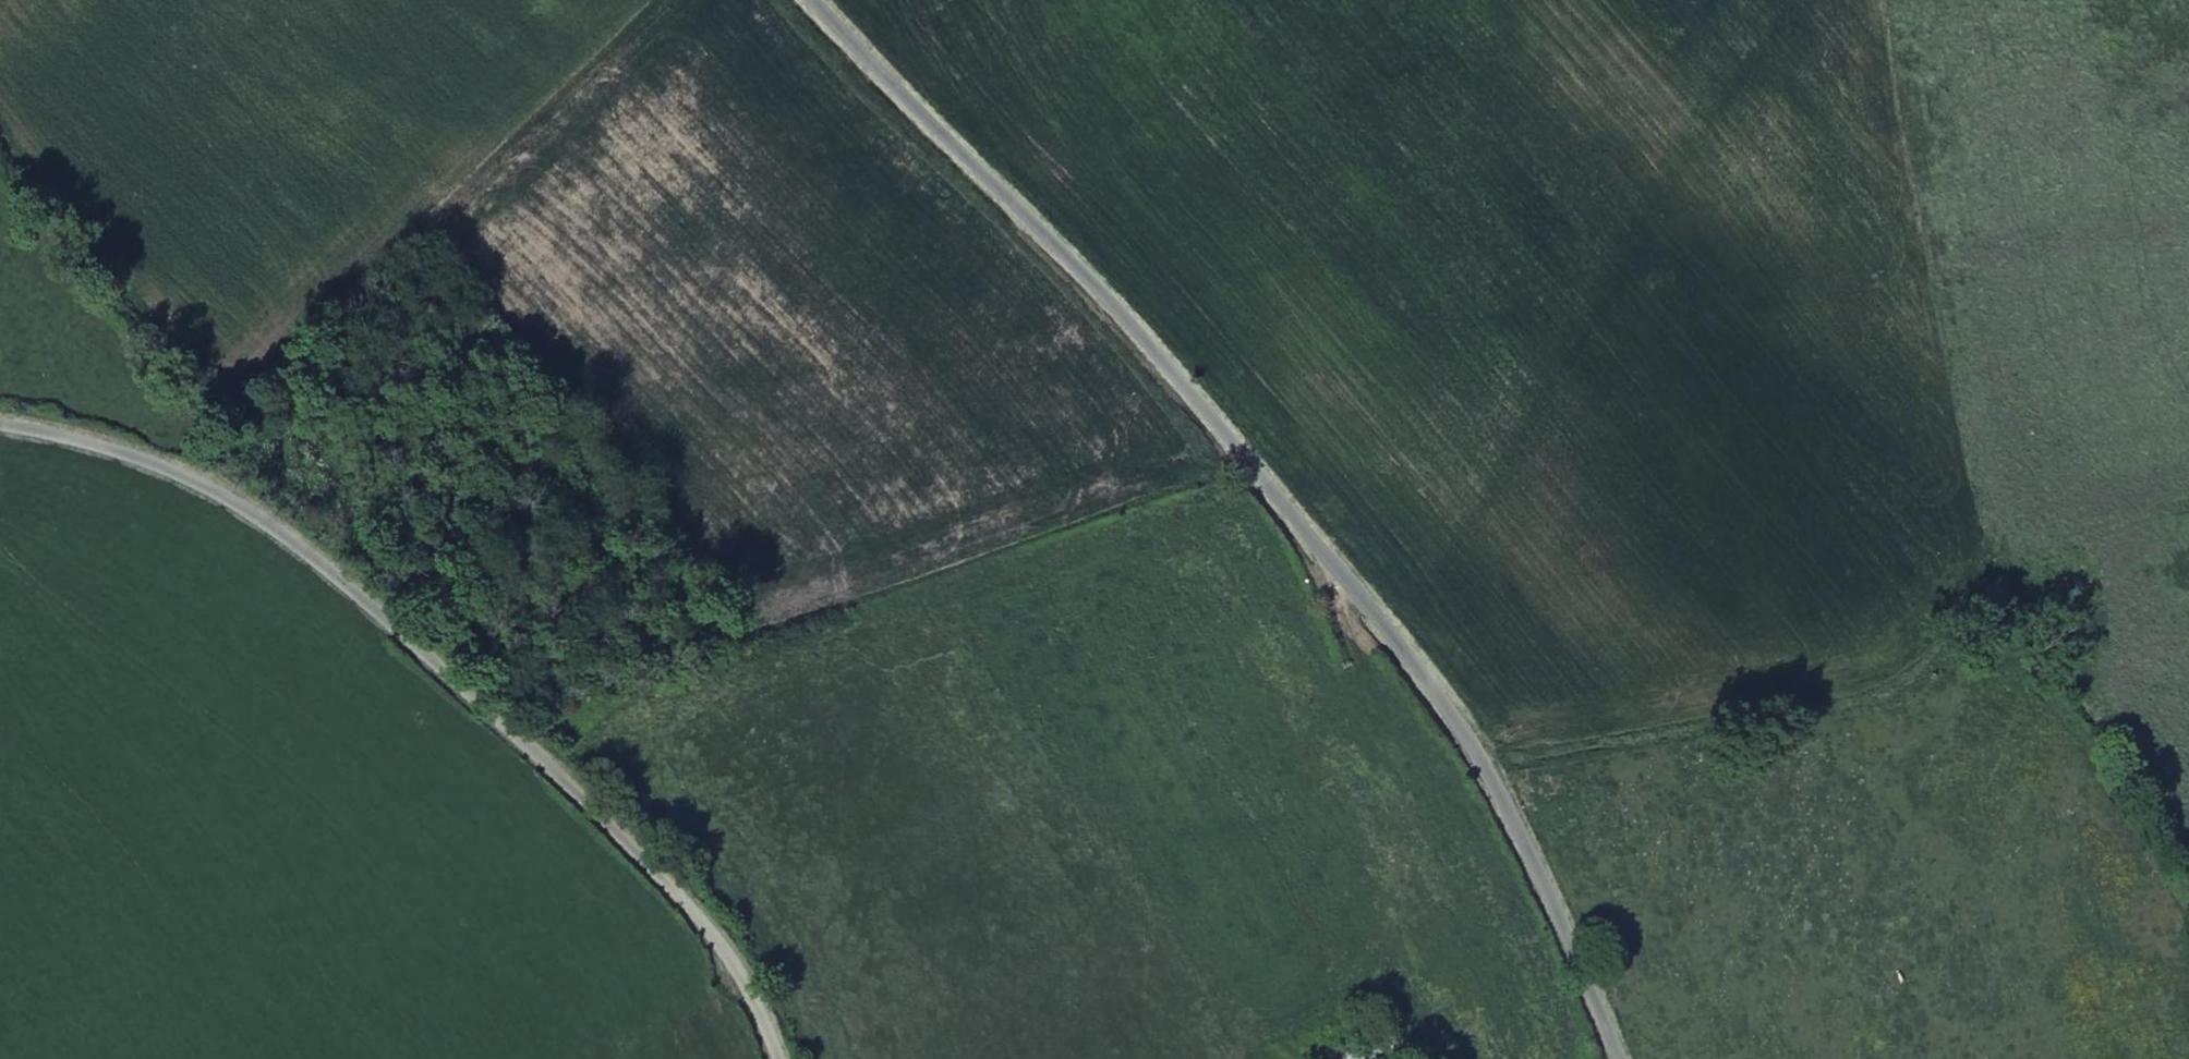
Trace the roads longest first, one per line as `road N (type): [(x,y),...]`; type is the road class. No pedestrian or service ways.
road 1 (unclassified): [(1618,1058),(1544,876),(1493,779),(1417,675),(1242,463),(811,0)]
road 2 (unclassified): [(0,429),(98,444),(220,492),(315,559),(662,879),(727,952),(761,1008),(778,1058)]

